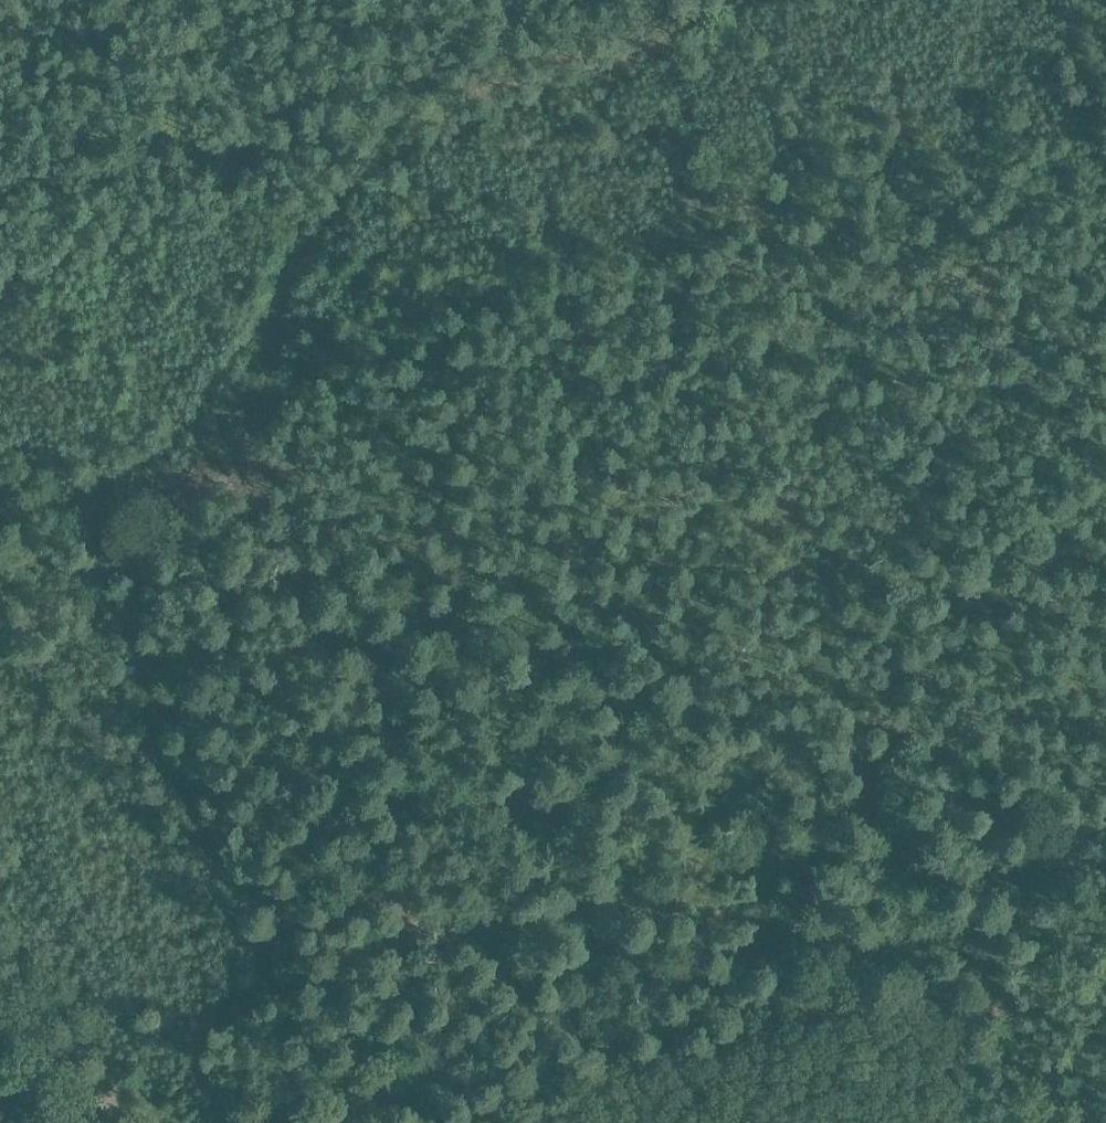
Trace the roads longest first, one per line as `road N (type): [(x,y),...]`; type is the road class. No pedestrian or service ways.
road 1 (tertiary): [(141,1122),(0,1015)]

